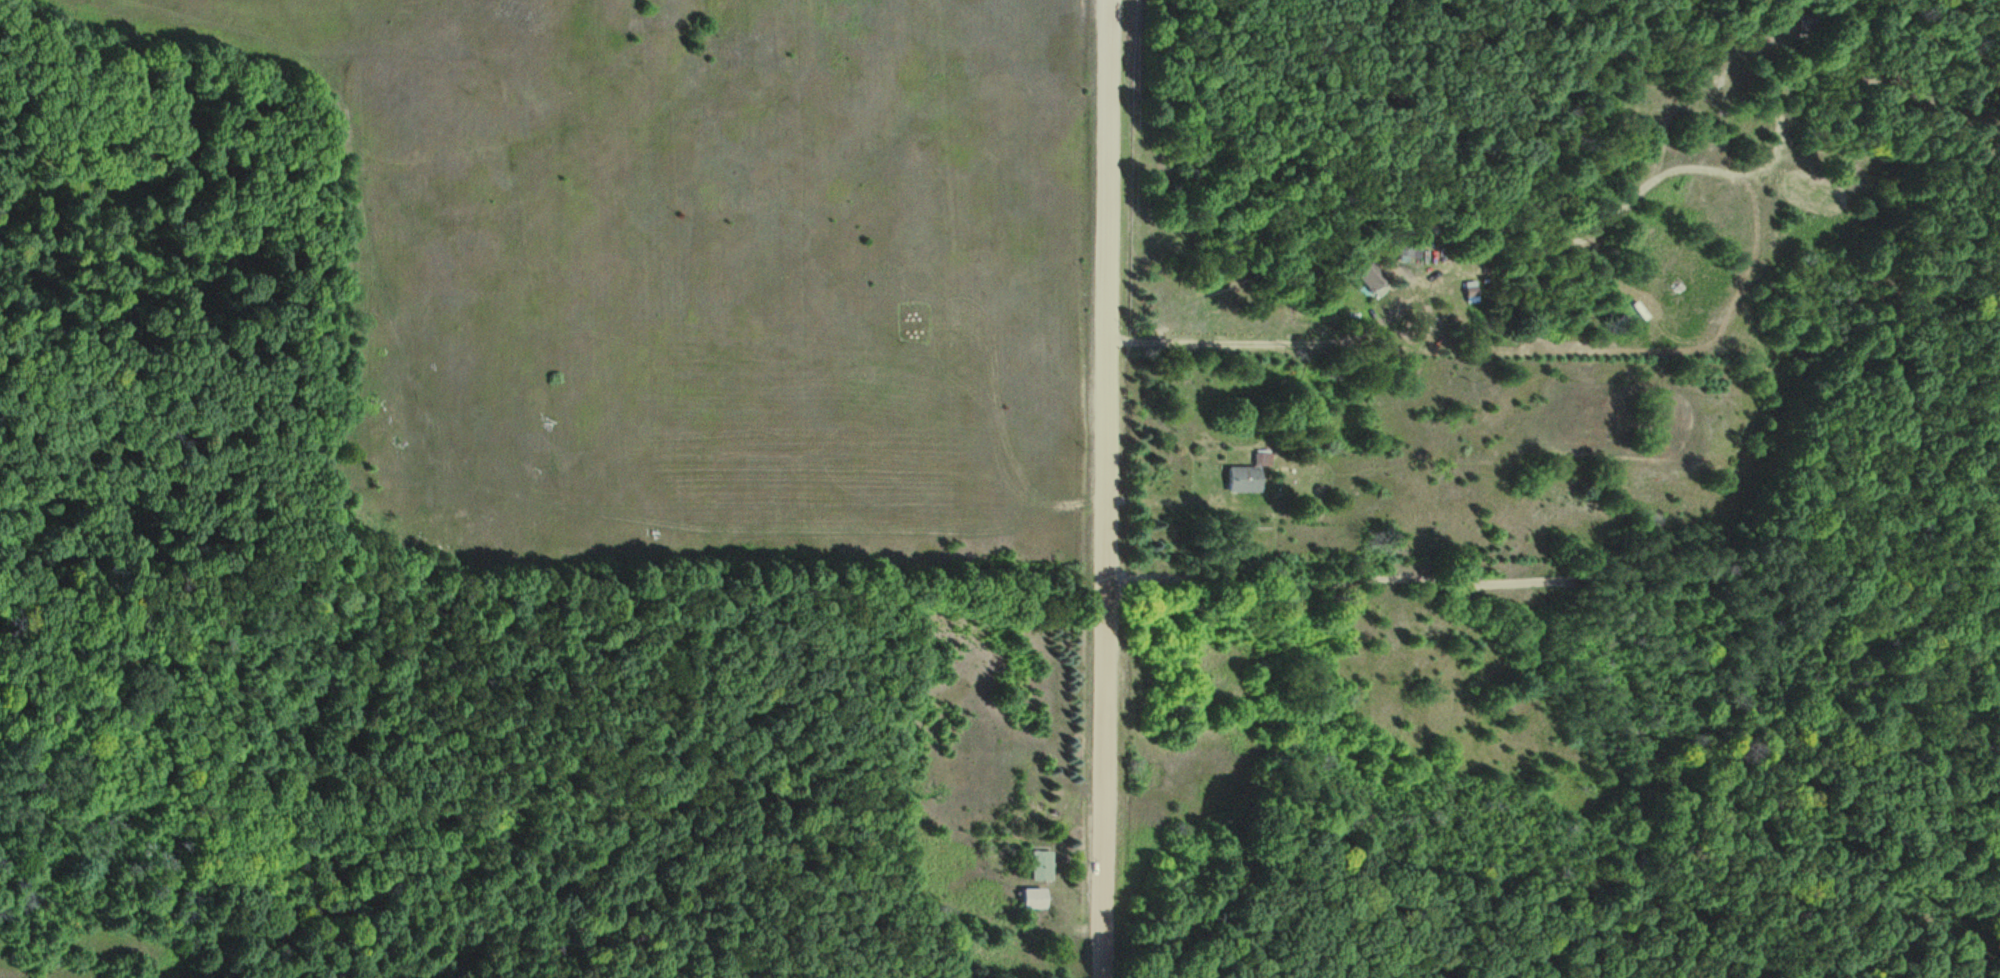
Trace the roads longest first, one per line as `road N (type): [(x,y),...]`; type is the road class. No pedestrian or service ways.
road 1 (residential): [(1115,977),(1102,876),(1111,0)]
road 2 (track): [(1109,579),(1999,591)]

